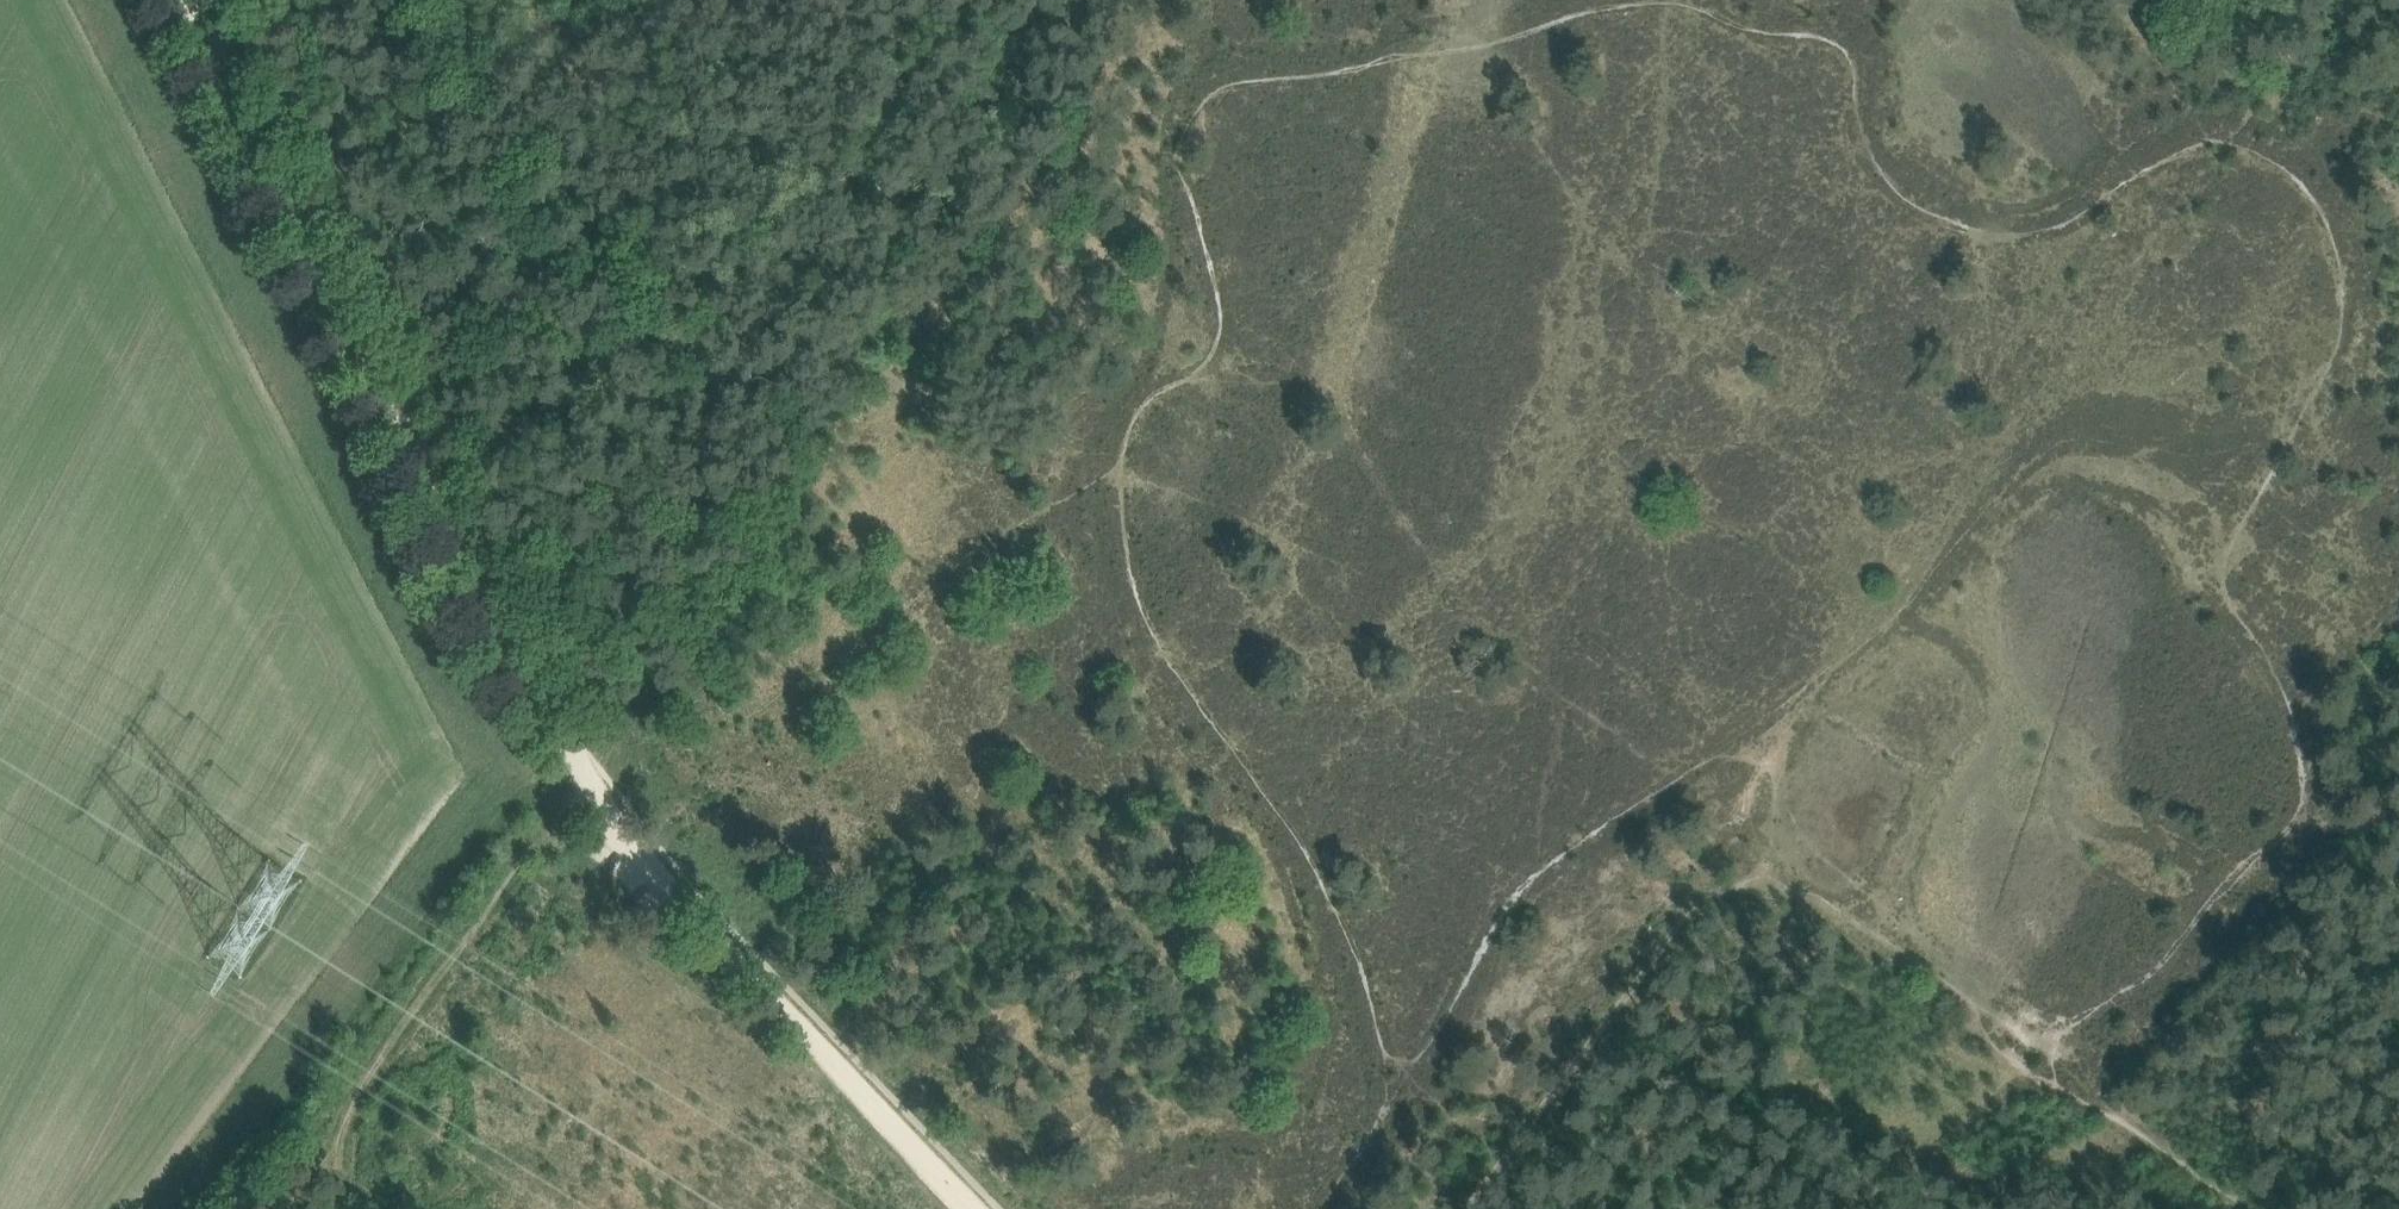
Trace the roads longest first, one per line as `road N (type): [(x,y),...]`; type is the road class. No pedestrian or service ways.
road 1 (track): [(193,0),(594,782)]
road 2 (track): [(594,782),(637,857),(984,1208)]

